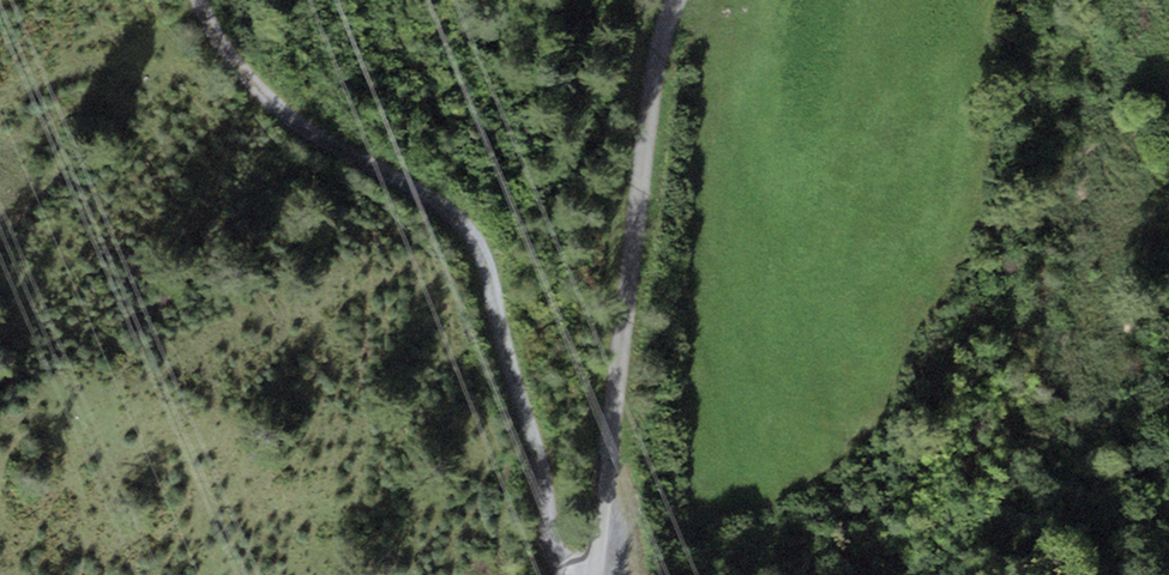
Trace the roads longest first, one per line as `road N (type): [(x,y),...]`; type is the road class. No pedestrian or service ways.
road 1 (track): [(204,0),(249,87),(488,259),(558,553),(587,574)]
road 2 (track): [(665,24),(588,574)]

